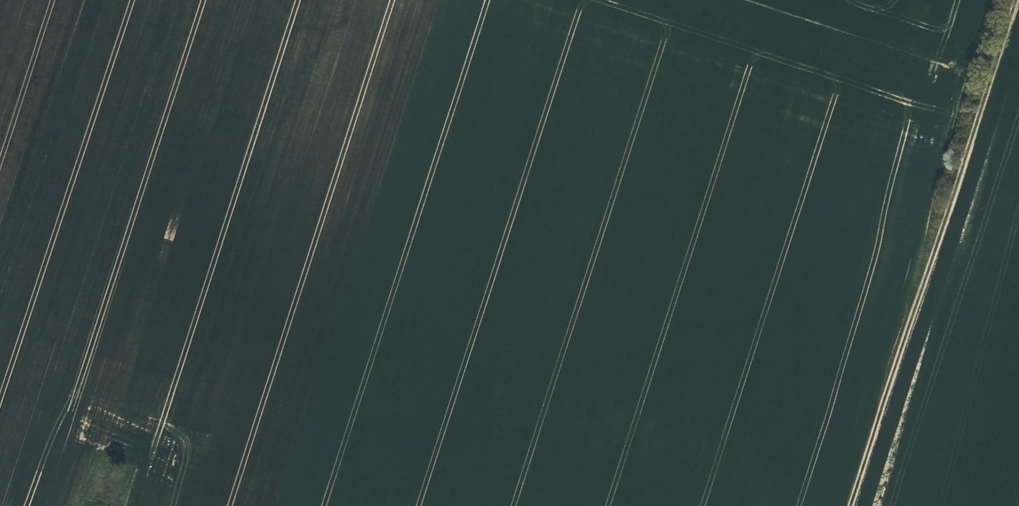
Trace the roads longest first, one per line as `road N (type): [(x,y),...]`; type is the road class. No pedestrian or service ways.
road 1 (track): [(849,505),(1018,0)]

